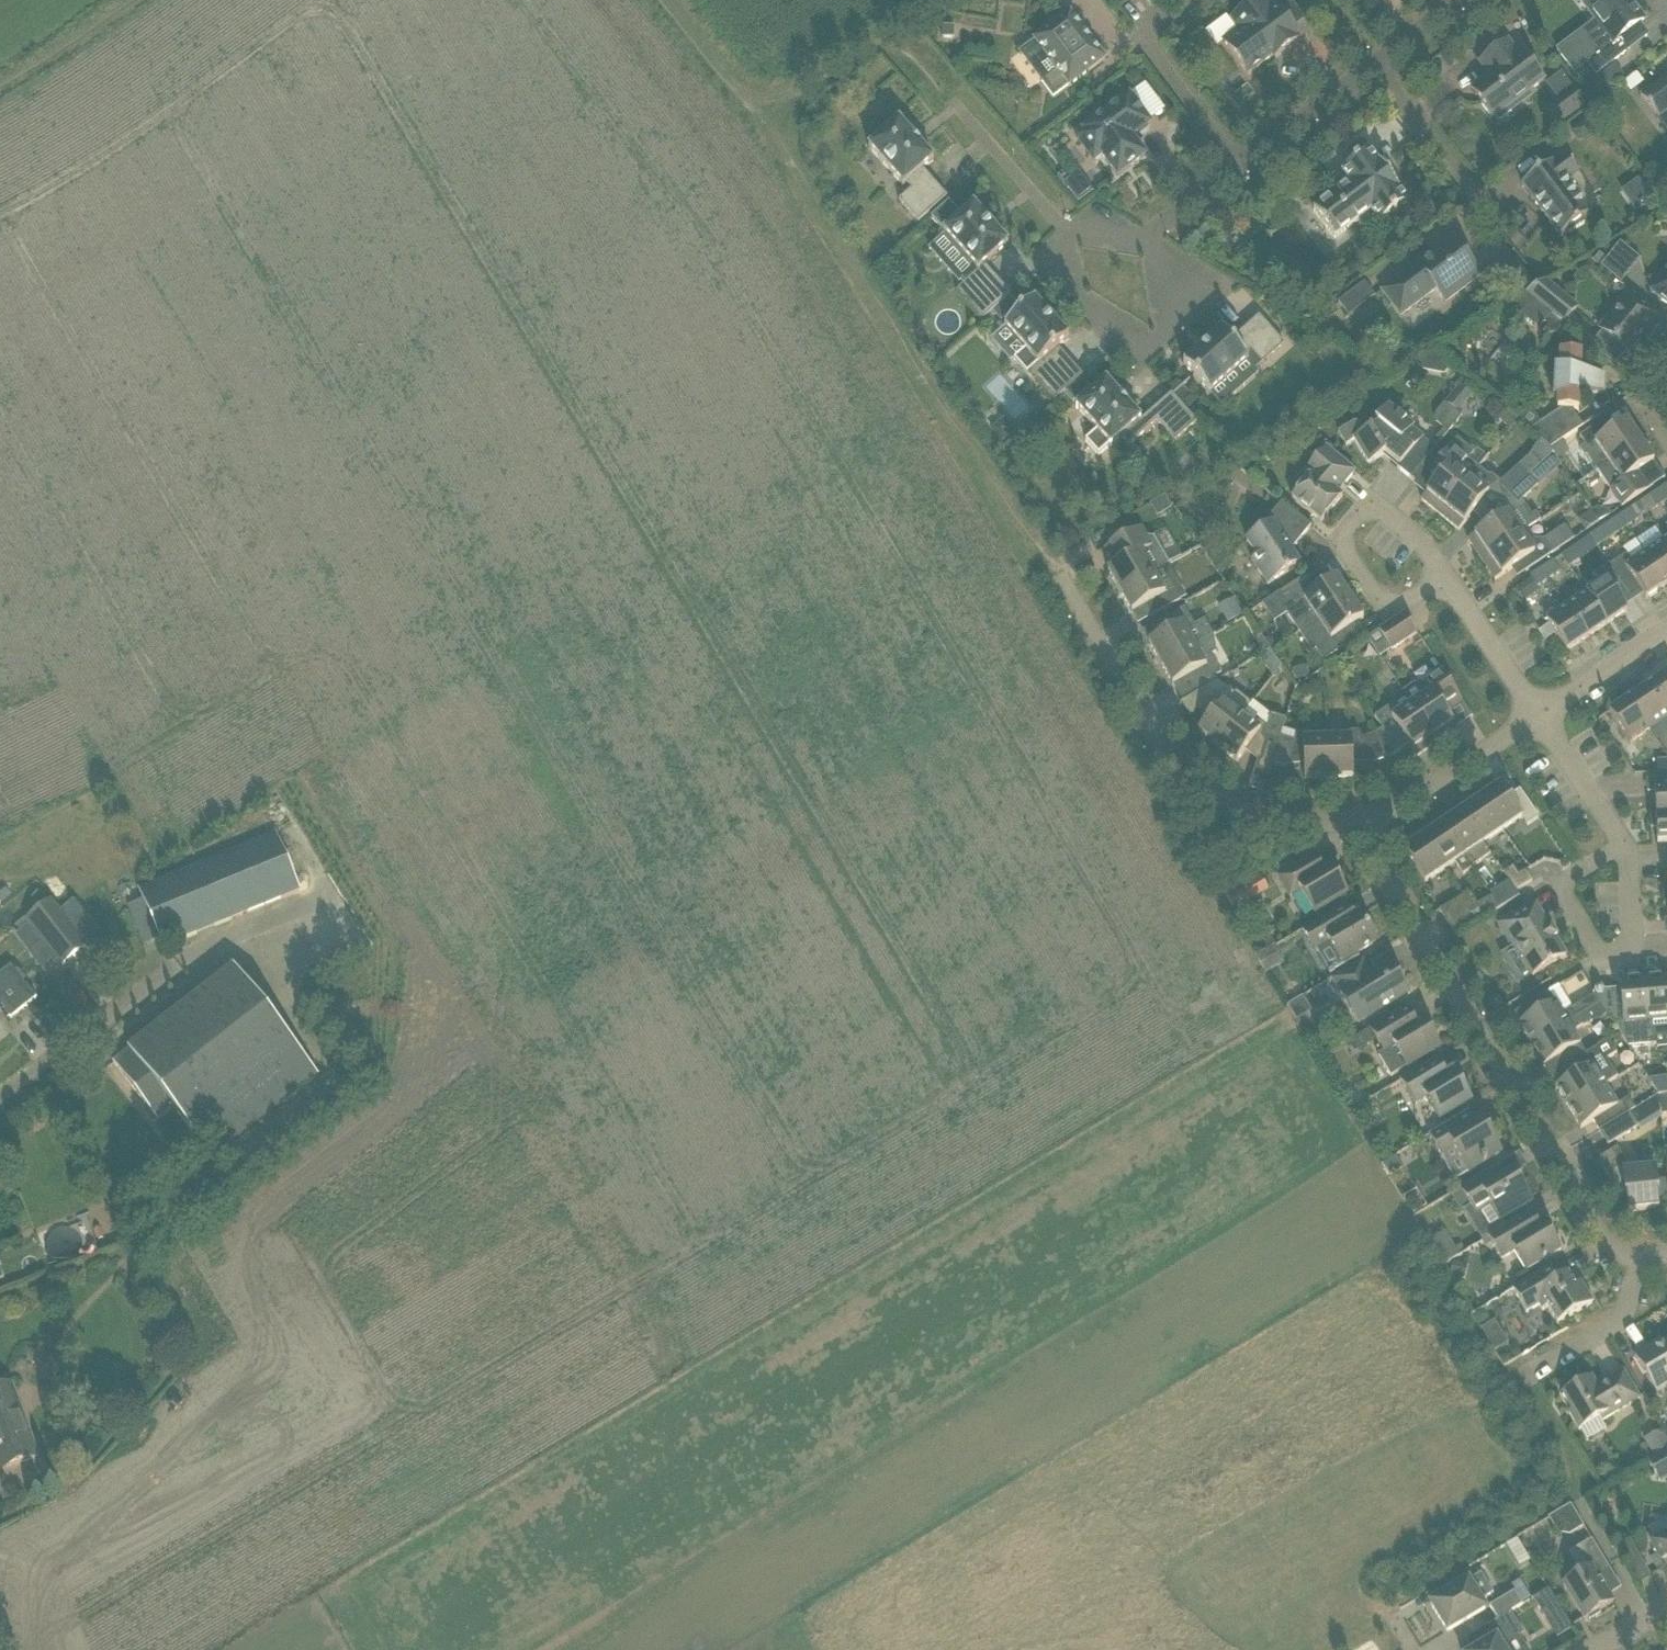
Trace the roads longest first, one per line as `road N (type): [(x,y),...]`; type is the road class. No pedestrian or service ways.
road 1 (track): [(758,109),(1052,588)]
road 2 (residential): [(1636,1259),(1614,1254),(1361,819)]
road 3 (residential): [(1361,819),(1292,821),(1191,784),(1169,766),(1052,588)]
road 4 (track): [(935,0),(758,109),(668,0)]
road 5 (residential): [(1064,228),(1078,297),(1160,344),(1149,239)]
road 6 (residential): [(1541,716),(1399,806),(1361,819)]
road 7 (residential): [(1633,939),(1610,966),(1567,888),(1618,839)]
road 8 (residential): [(1369,584),(1349,541),(1370,507),(1397,515),(1432,556),(1433,574)]
road 9 (residential): [(1541,716),(1443,576),(1433,574)]
road 10 (residential): [(1517,1372),(1624,1318),(1636,1259)]
road 11 (residential): [(1376,66),(1234,170)]
road 12 (residential): [(1376,66),(1479,203)]
road 13 (track): [(140,0),(0,96)]
road 14 (residential): [(1064,228),(956,108)]
road 15 (residential): [(1234,170),(1143,42)]
road 16 (residential): [(1666,635),(1541,716)]
road 17 (residential): [(1618,839),(1541,716)]

